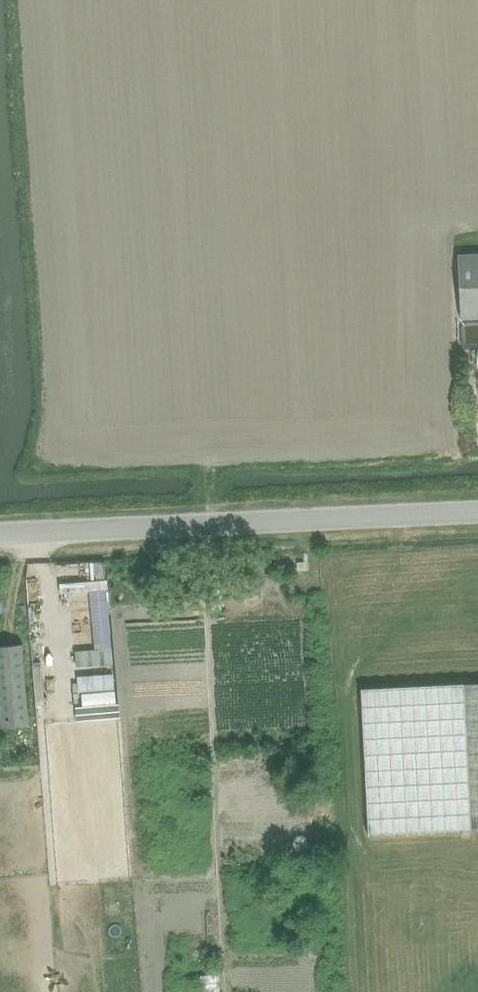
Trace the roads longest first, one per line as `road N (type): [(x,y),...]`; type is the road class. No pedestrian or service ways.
road 1 (unclassified): [(0,532),(477,510)]

